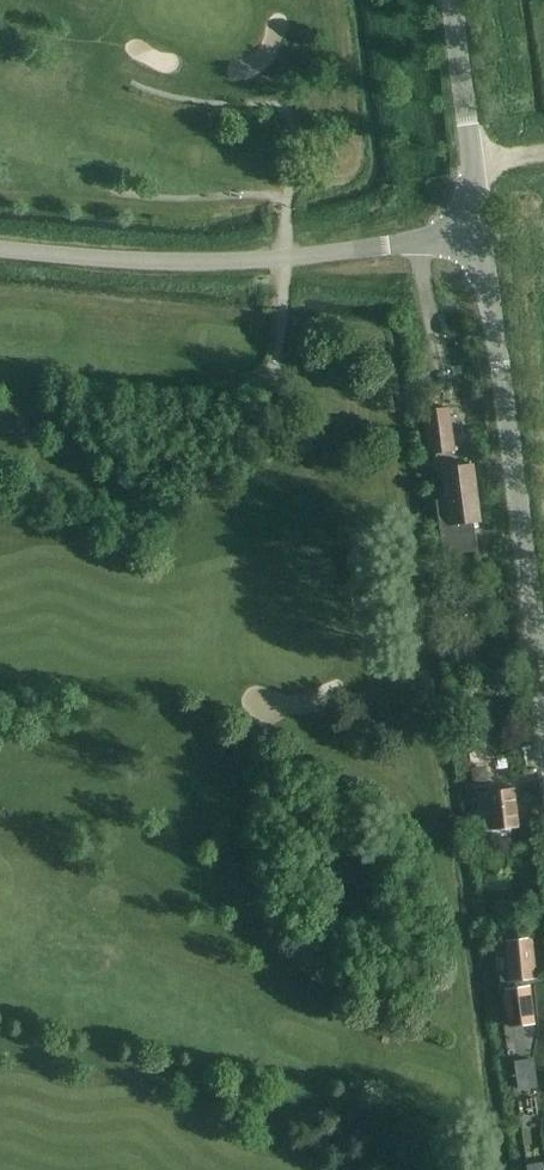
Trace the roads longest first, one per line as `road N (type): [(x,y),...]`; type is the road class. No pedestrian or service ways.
road 1 (residential): [(482,240),(282,260),(0,249)]
road 2 (unclassified): [(543,717),(482,240)]
road 3 (unclassified): [(482,240),(452,0)]

